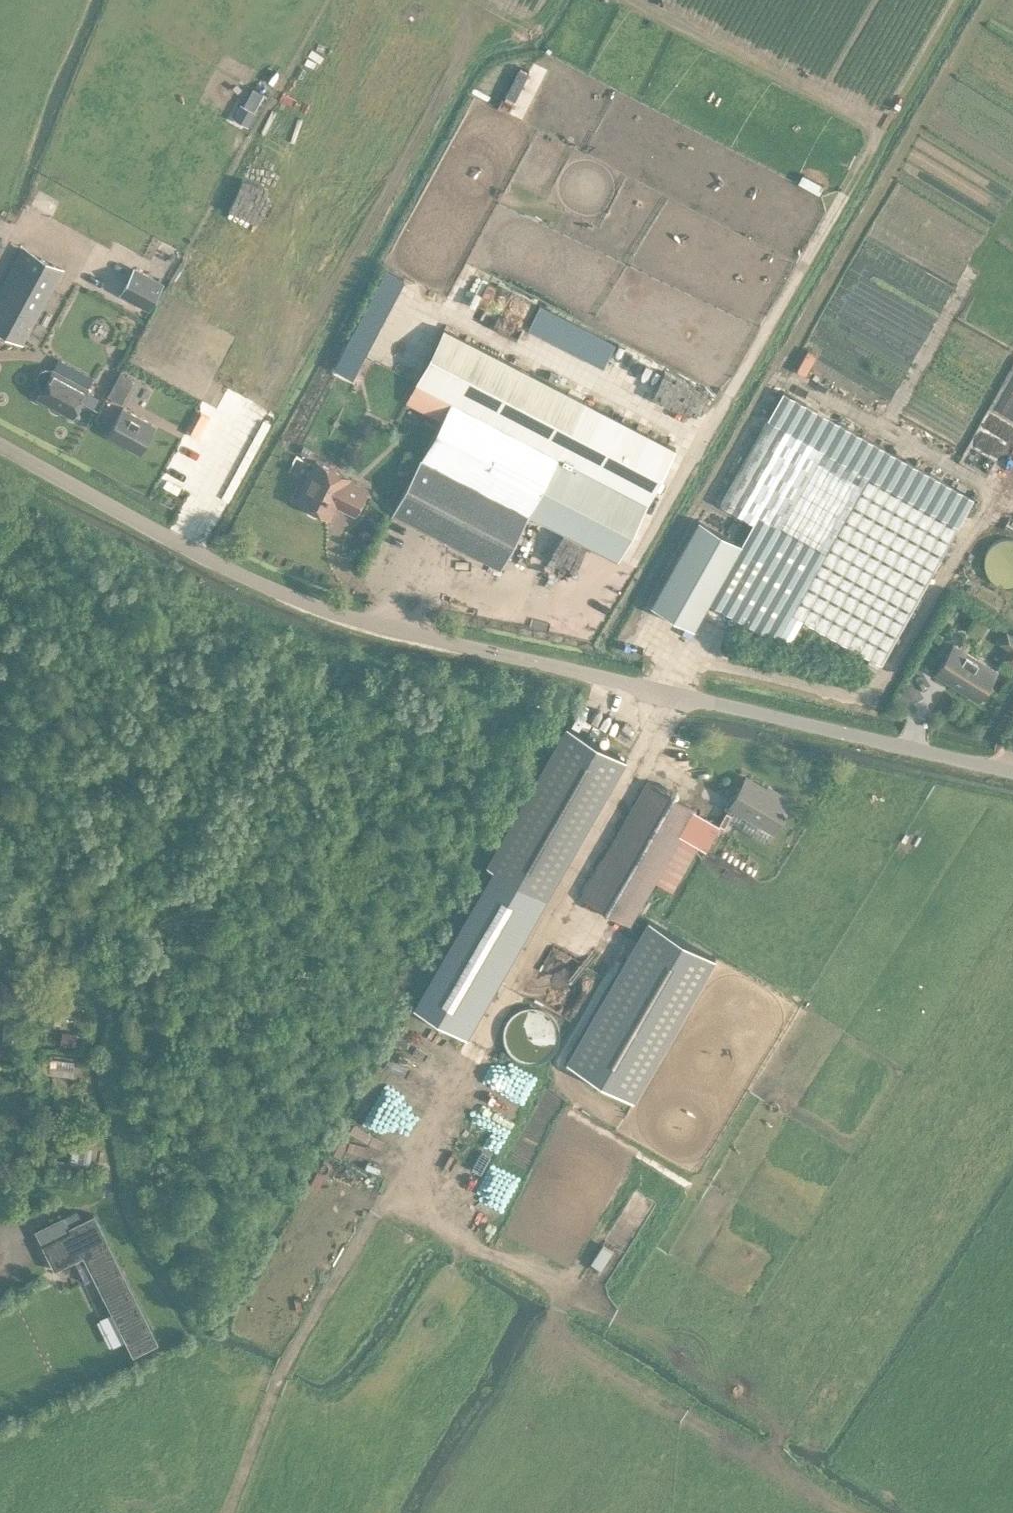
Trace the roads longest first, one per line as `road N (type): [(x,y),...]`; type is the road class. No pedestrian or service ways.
road 1 (unclassified): [(0,447),(216,563),(330,611),(1012,775)]
road 2 (track): [(395,1194),(557,1290),(572,1304),(553,1331),(857,1512)]
road 3 (track): [(395,1194),(291,1357),(229,1512)]

